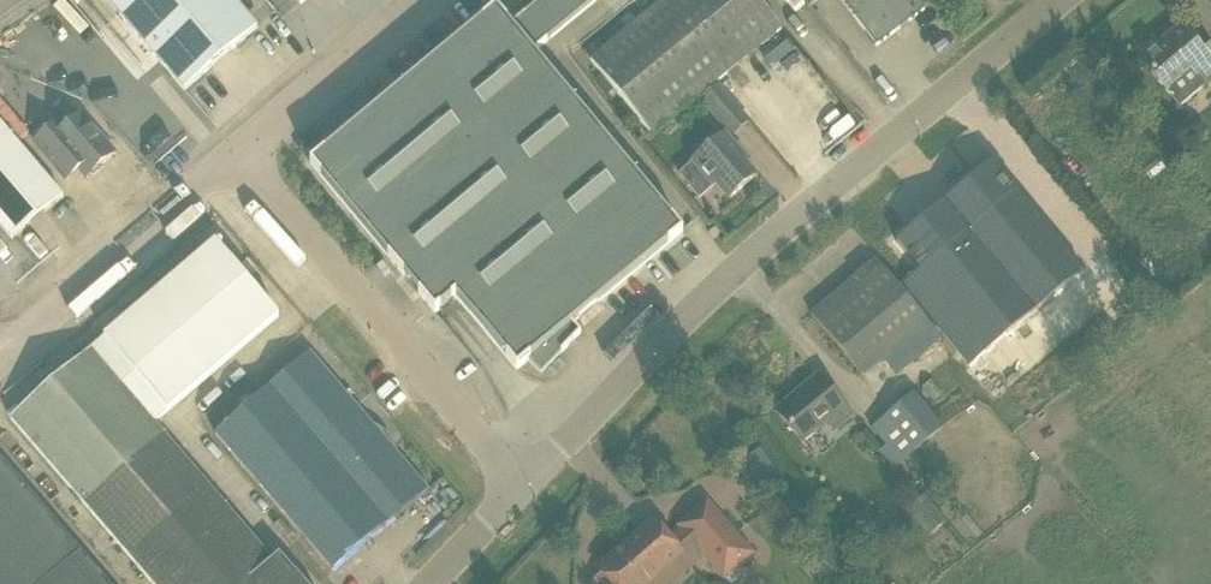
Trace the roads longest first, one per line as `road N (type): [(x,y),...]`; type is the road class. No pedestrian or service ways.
road 1 (unclassified): [(521,485),(719,282),(1072,0)]
road 2 (unclassified): [(521,485),(244,161)]
road 3 (unclassified): [(19,357),(244,161)]
road 4 (unclassified): [(244,161),(433,0)]
road 5 (unclassified): [(429,583),(521,485)]

